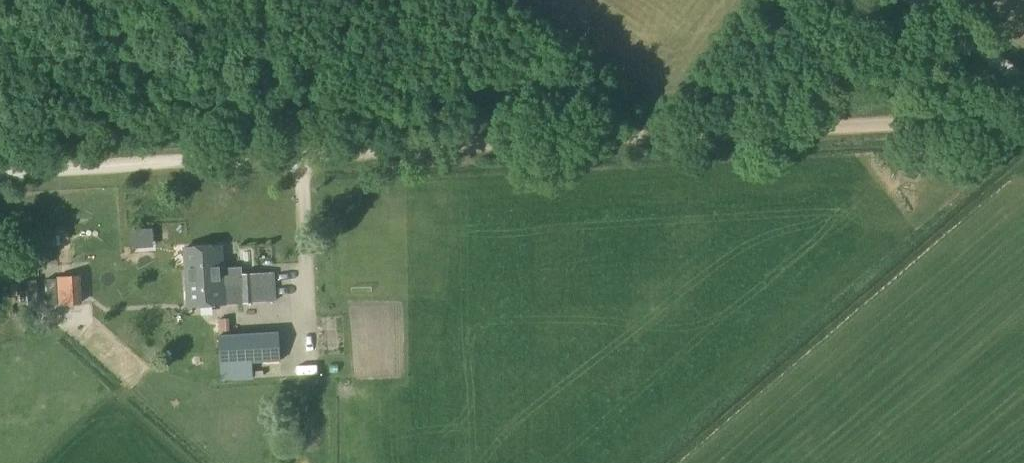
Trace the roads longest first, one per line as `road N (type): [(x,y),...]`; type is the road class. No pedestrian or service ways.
road 1 (track): [(1023,117),(0,175)]
road 2 (track): [(1023,84),(912,0)]

